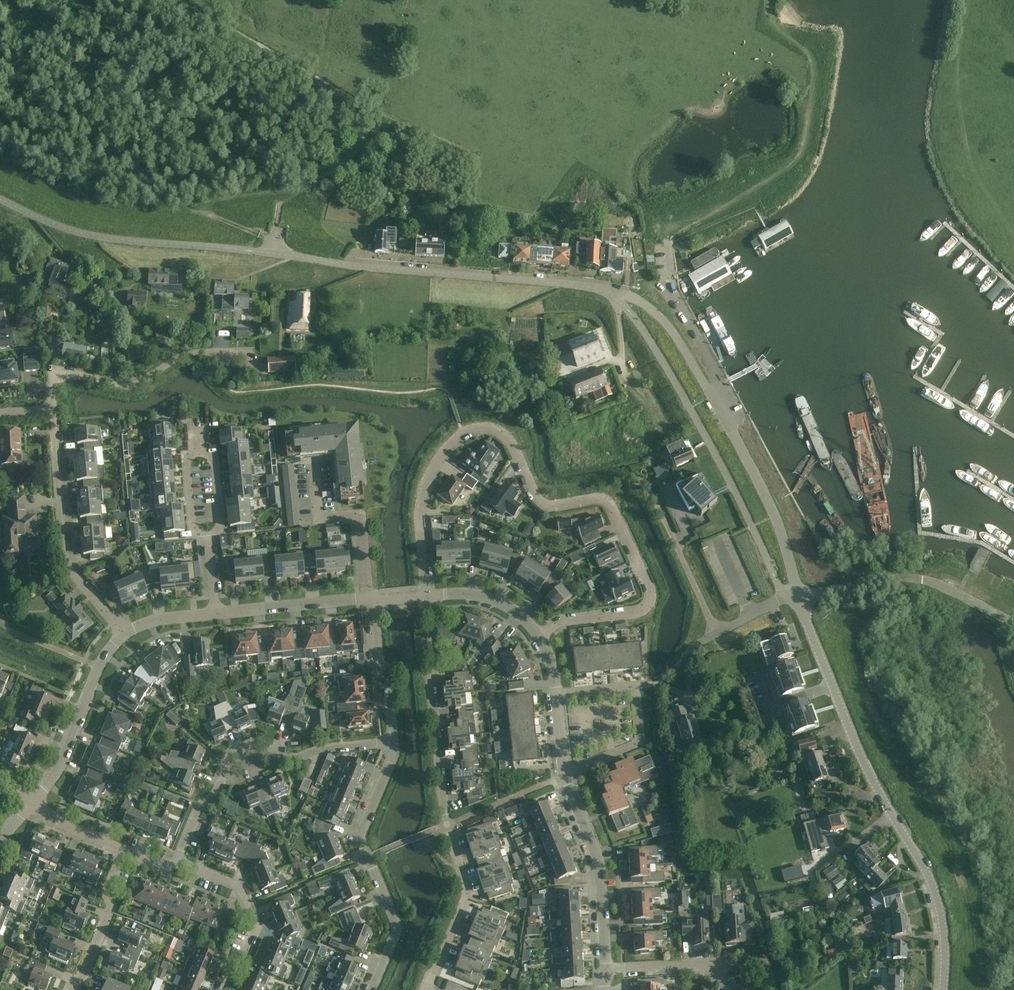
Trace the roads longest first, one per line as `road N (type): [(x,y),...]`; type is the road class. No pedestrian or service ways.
road 1 (residential): [(427,597),(418,515),(423,486),(463,433),(490,427),(513,444),(543,503),(595,498),(610,505),(650,593),(636,613),(564,621),(539,634)]
road 2 (unclassified): [(942,989),(944,938),(933,895),(860,759),(798,598)]
road 3 (residential): [(427,597),(446,828),(468,892),(427,989)]
road 4 (unclassified): [(798,598),(776,516),(732,425),(662,321),(612,292)]
road 5 (unclassified): [(274,253),(612,292)]
road 6 (residential): [(176,862),(226,772),(264,754),(299,758),(393,742)]
road 7 (residential): [(393,742),(360,836),(399,930),(373,989)]
road 8 (residential): [(51,410),(68,566),(119,635)]
road 9 (residential): [(565,777),(641,741),(636,687),(557,695)]
road 10 (residential): [(51,410),(54,387),(66,374),(132,384),(180,357),(223,351)]
road 11 (tertiary): [(606,970),(597,860),(565,777)]
road 12 (residential): [(373,600),(362,515),(318,520),(313,461)]
road 13 (tertiary): [(35,800),(119,635)]
road 14 (residential): [(220,989),(255,929),(238,886),(176,862)]
road 15 (tertiary): [(216,616),(373,600)]
road 16 (residential): [(76,989),(111,908),(106,894),(122,850)]
road 17 (residential): [(373,600),(393,742)]
road 18 (residential): [(741,989),(691,965),(606,970)]
road 19 (unclassified): [(685,657),(714,632),(798,598)]
road 20 (tertiary): [(539,634),(498,602),(427,597)]

